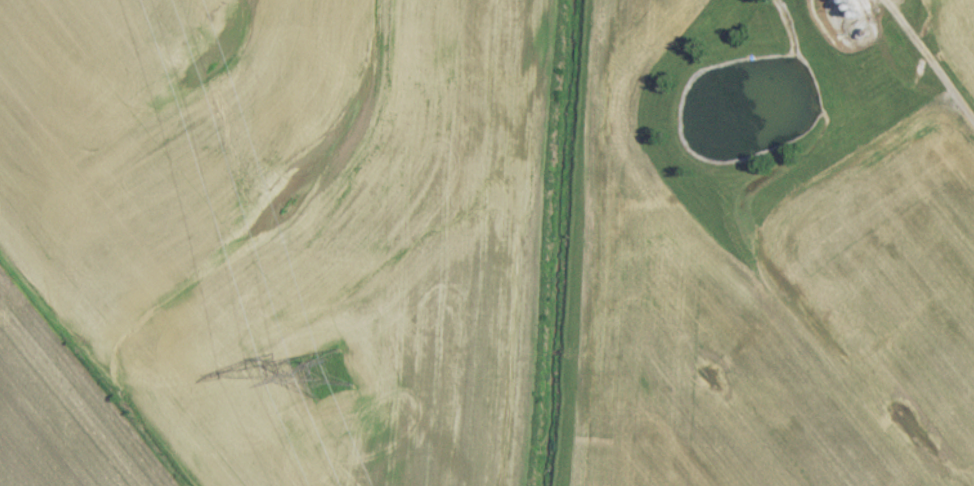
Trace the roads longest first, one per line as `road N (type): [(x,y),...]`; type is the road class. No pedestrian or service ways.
road 1 (residential): [(973,131),(873,0)]

